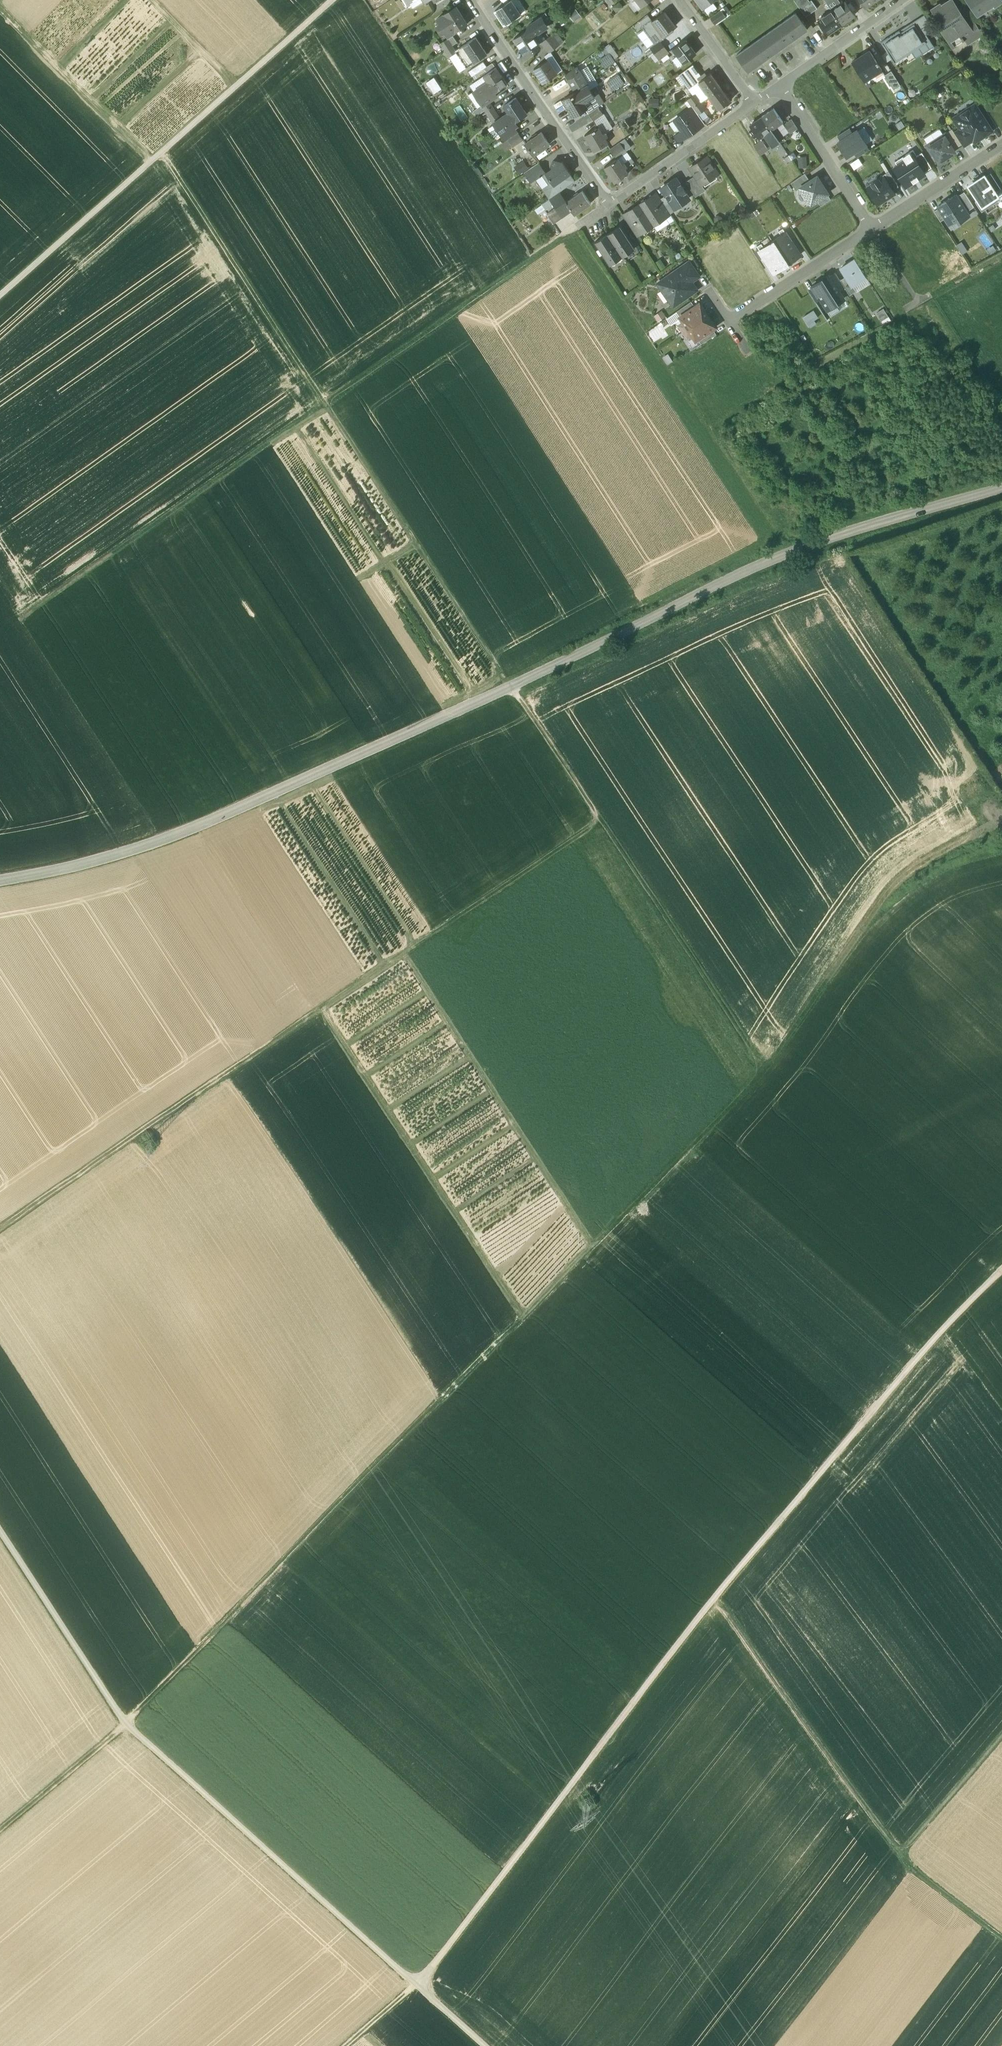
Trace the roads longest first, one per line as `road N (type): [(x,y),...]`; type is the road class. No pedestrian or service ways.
road 1 (track): [(162,153),(770,1077)]
road 2 (track): [(770,1077),(393,1465),(0,1834)]
road 3 (unclassified): [(960,502),(800,551),(209,822),(77,868),(0,881)]
road 4 (track): [(354,2045),(418,1984),(716,1596),(908,1369),(1001,1272)]
road 5 (track): [(602,820),(0,1232)]
road 6 (track): [(486,2045),(126,1723),(0,1527)]
road 7 (track): [(24,615),(577,229)]
road 8 (track): [(1001,1938),(901,1853),(716,1596)]
road 9 (track): [(0,296),(333,0)]
road 10 (track): [(1001,834),(919,878),(770,1077)]
road 11 (residential): [(470,0),(611,209)]
road 12 (residential): [(753,105),(611,209)]
road 13 (residential): [(727,321),(872,229)]
road 14 (residential): [(781,86),(872,229)]
road 15 (residential): [(872,229),(1001,145)]
road 16 (track): [(1001,1736),(901,1853)]
road 17 (residential): [(907,0),(781,86)]
road 18 (residential): [(753,105),(675,0)]

